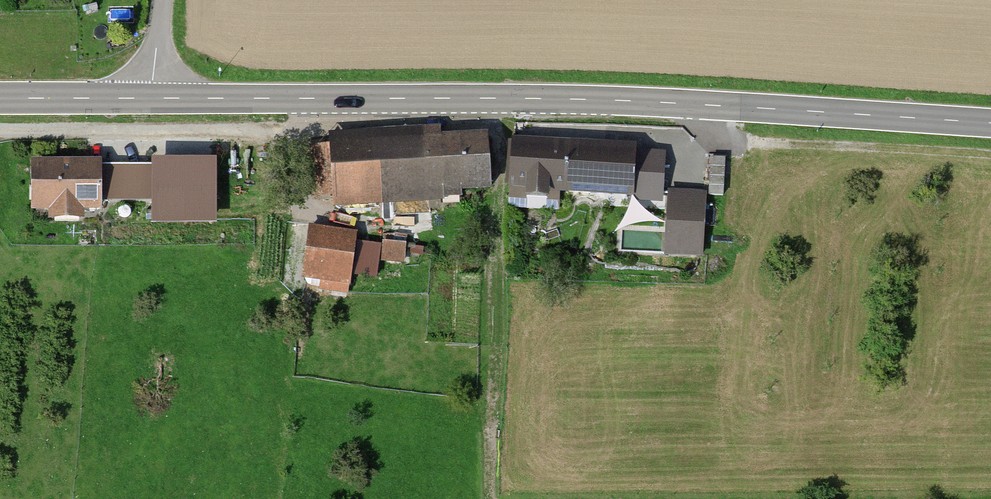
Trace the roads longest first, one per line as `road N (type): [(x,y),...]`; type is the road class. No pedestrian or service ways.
road 1 (primary): [(990,123),(549,98),(152,99)]
road 2 (track): [(337,99),(301,135),(0,132)]
road 3 (track): [(990,155),(739,138),(708,132),(690,105)]
road 4 (primary): [(152,99),(0,99)]

